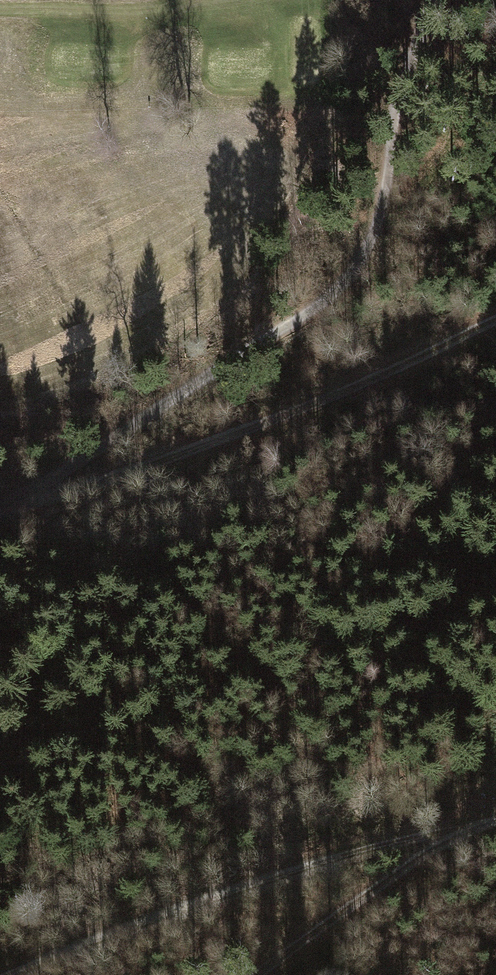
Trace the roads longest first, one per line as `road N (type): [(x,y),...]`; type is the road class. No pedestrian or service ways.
road 1 (track): [(0,509),(304,316),(356,272),(376,228),(432,0)]
road 2 (track): [(0,511),(347,390),(495,319)]
road 3 (track): [(16,974),(373,849),(467,829)]
road 4 (track): [(467,829),(259,974)]

